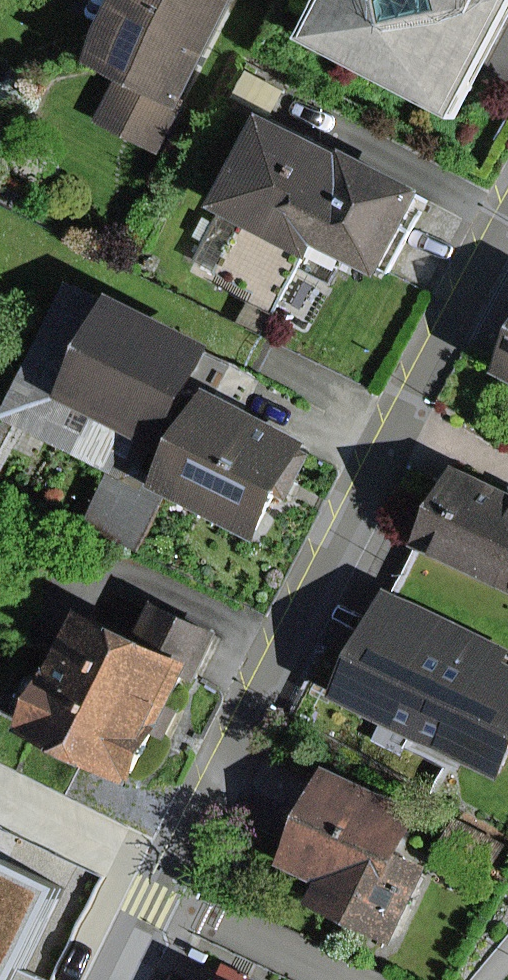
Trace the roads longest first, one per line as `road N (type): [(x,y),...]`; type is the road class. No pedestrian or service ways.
road 1 (residential): [(507,230),(116,979)]

